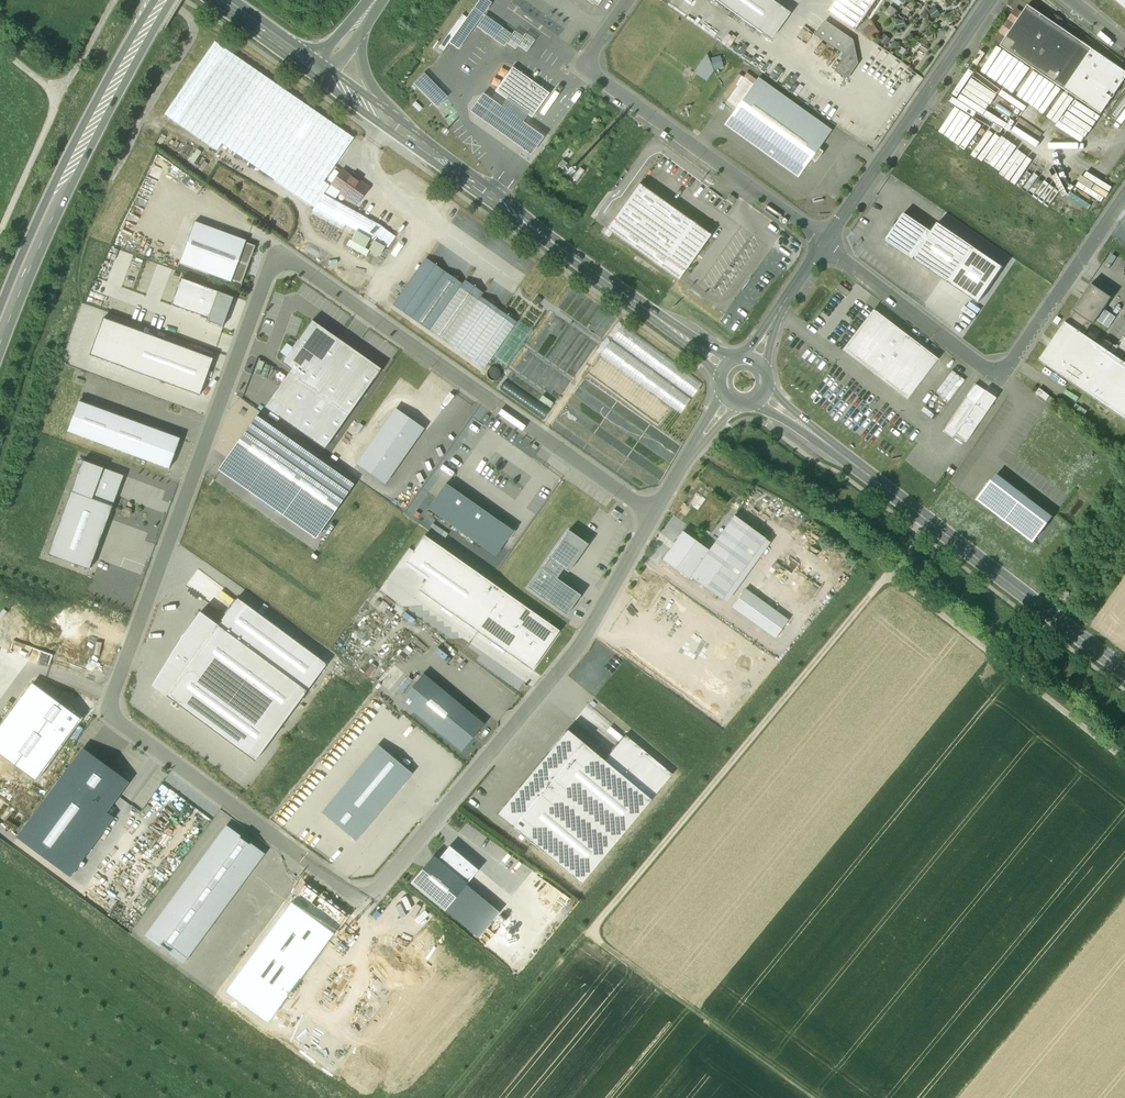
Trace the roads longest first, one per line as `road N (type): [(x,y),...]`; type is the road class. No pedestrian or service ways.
road 1 (residential): [(653,514),(290,261),(277,262),(114,708),(365,896),(380,889),(583,640),(634,551)]
road 2 (track): [(808,1097),(587,939),(888,572)]
road 3 (secondary): [(1124,673),(801,425)]
road 4 (residential): [(629,0),(587,68),(822,244)]
road 5 (trunk): [(0,330),(81,147),(161,0)]
road 6 (secondary): [(669,327),(387,120)]
road 7 (track): [(0,453),(91,225),(132,145)]
road 8 (track): [(888,572),(1124,762)]
road 9 (unclassified): [(985,0),(822,244)]
road 10 (track): [(693,448),(781,493),(888,572)]
road 11 (unclassified): [(1007,369),(991,373),(822,244)]
road 12 (residential): [(1124,197),(1007,369)]
road 13 (track): [(168,0),(189,19),(192,40),(132,145)]
road 14 (track): [(0,237),(63,97)]

